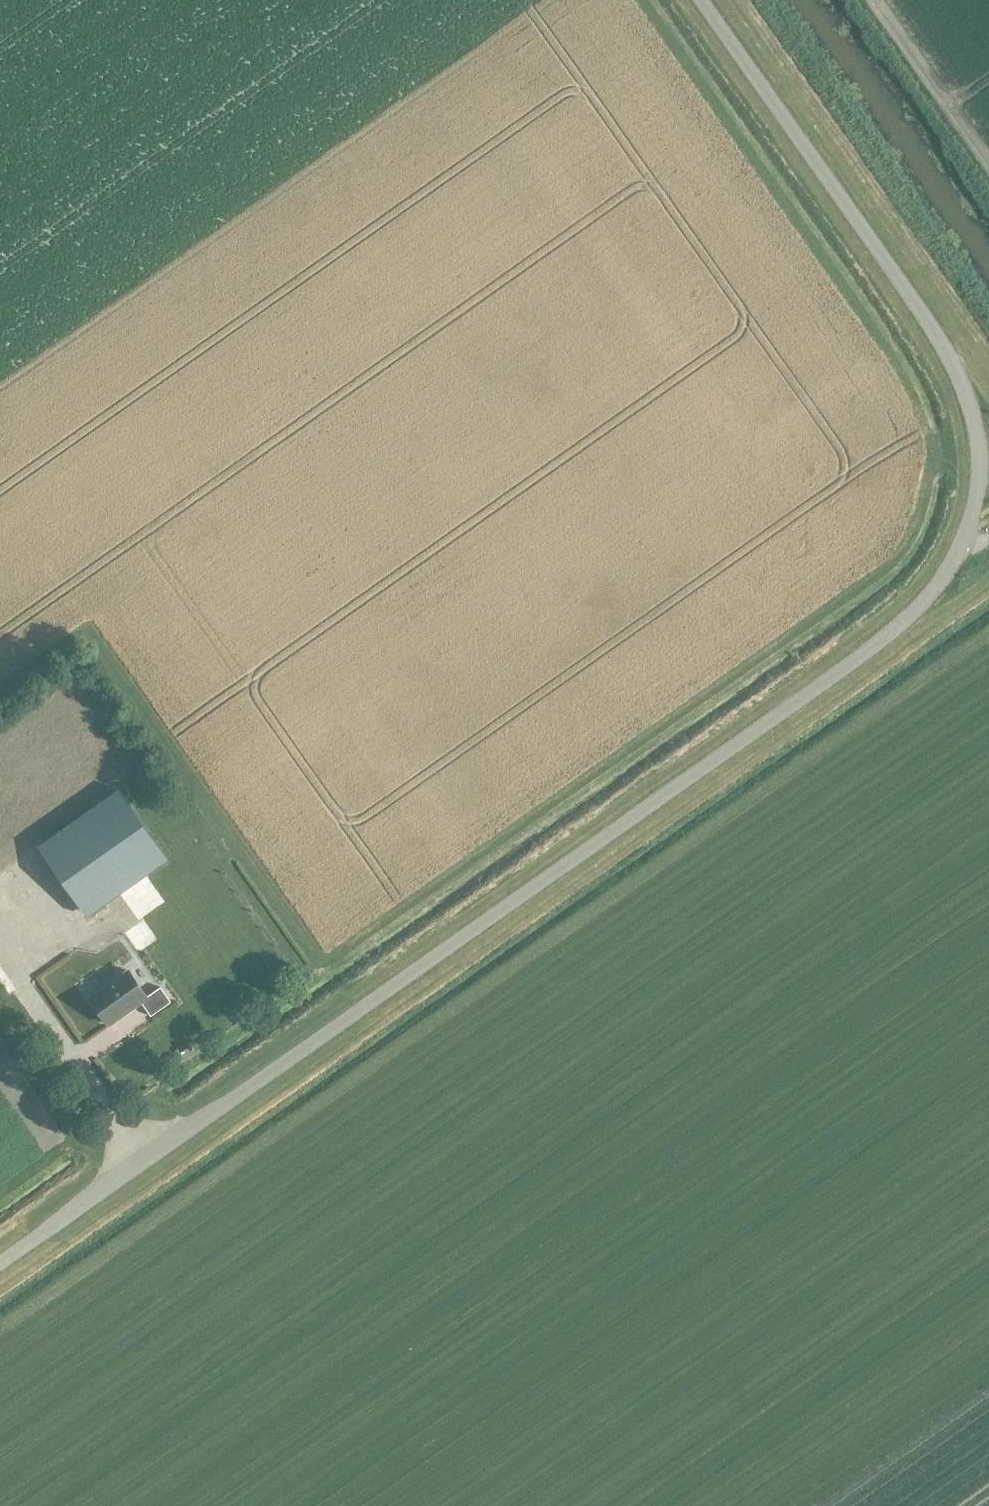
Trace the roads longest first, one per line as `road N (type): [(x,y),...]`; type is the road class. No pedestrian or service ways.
road 1 (unclassified): [(0,1262),(824,685),(952,575),(980,505),(976,421),(961,382),(702,0)]

